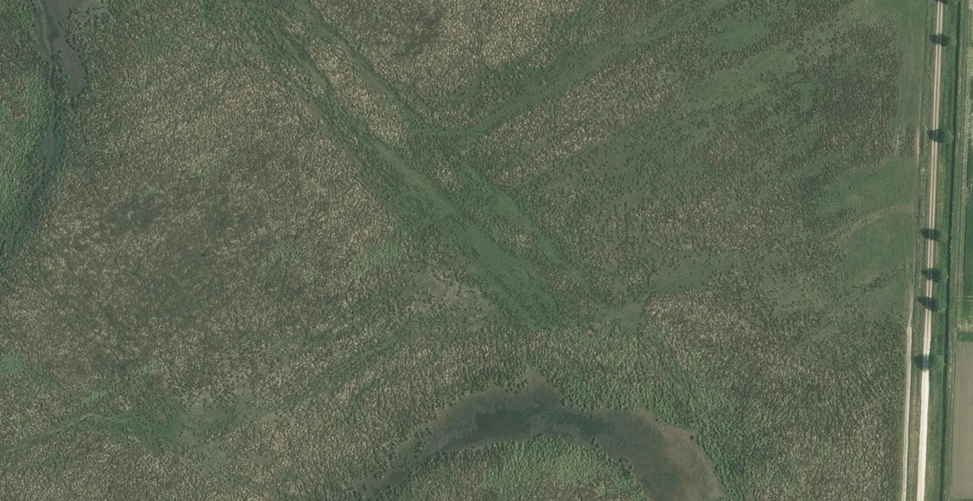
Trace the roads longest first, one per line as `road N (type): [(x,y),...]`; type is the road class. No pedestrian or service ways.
road 1 (track): [(941,0),(923,500)]

